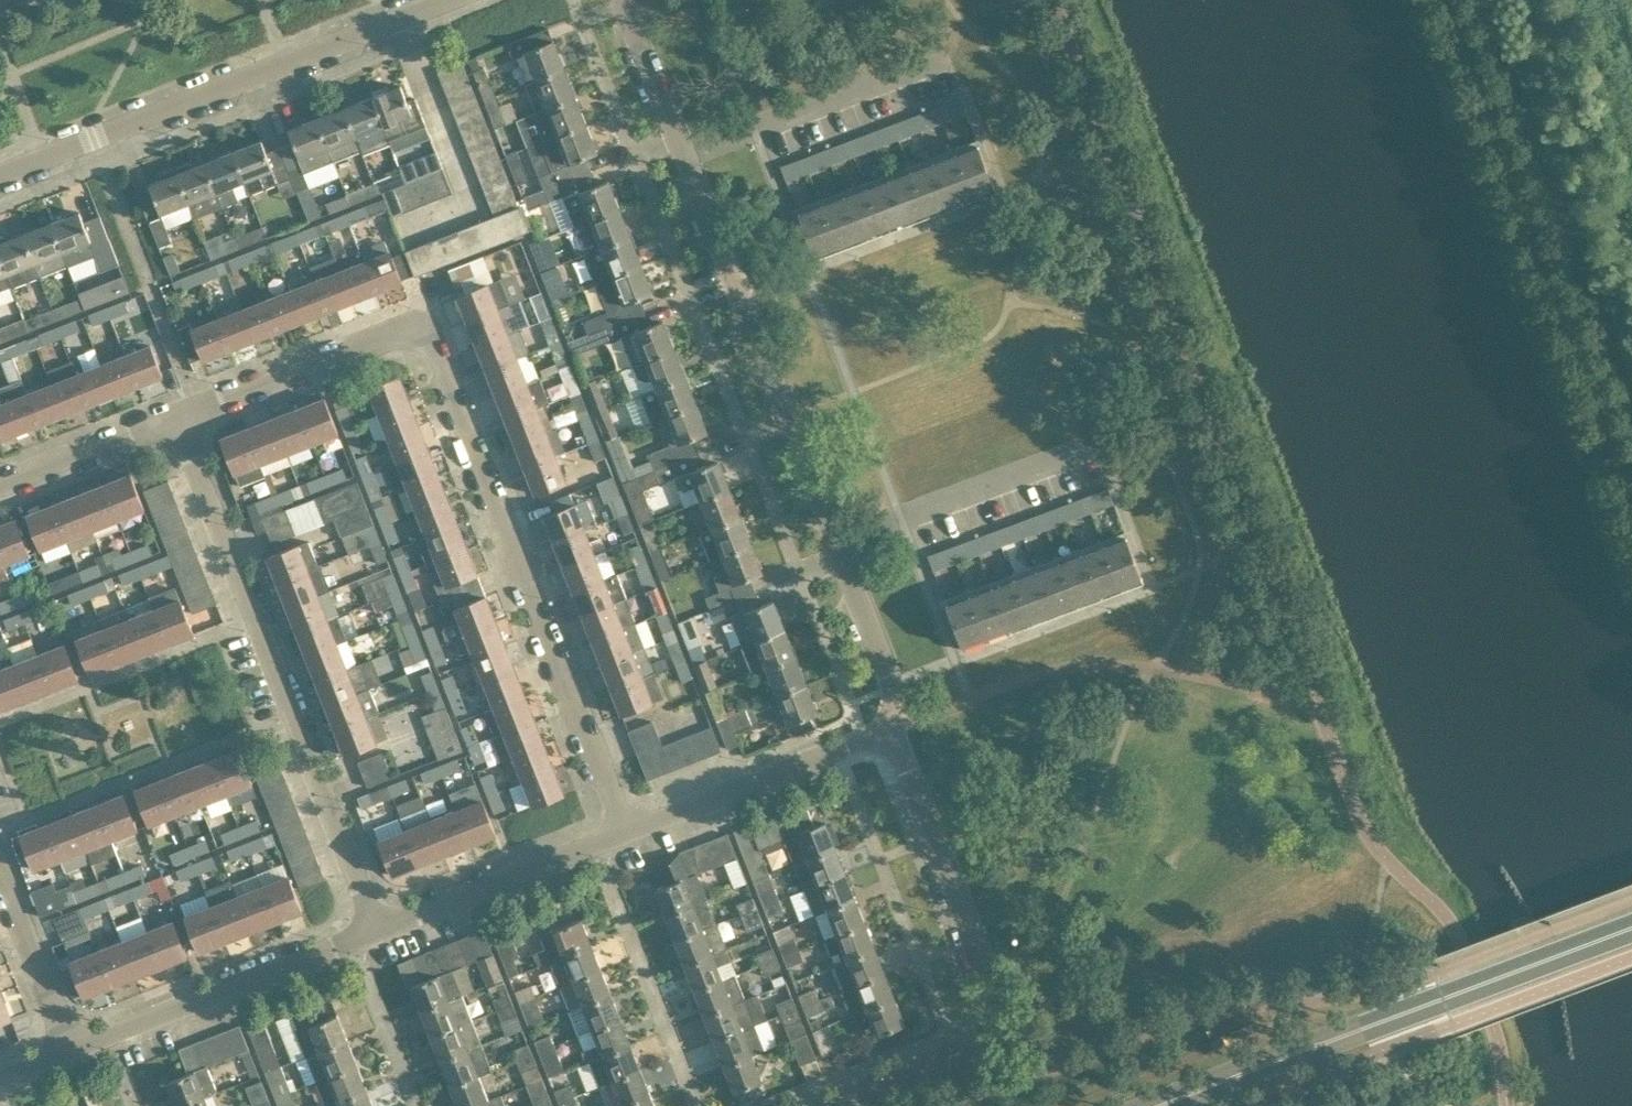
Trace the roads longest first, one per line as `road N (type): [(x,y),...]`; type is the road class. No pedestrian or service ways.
road 1 (residential): [(888,732),(894,683),(622,0)]
road 2 (residential): [(373,929),(175,417)]
road 3 (residential): [(613,833),(435,344),(420,332)]
road 4 (secondary): [(1167,1105),(1631,924)]
road 5 (residential): [(833,1105),(967,1053),(992,1022),(997,994),(888,732)]
road 6 (residential): [(0,171),(444,0)]
road 7 (residential): [(67,1047),(373,929)]
road 8 (residential): [(613,833),(888,732)]
road 9 (residential): [(175,417),(397,331),(420,332)]
road 10 (residential): [(373,929),(613,833)]
road 11 (residential): [(0,488),(175,417)]
road 12 (residential): [(67,1047),(0,874)]

